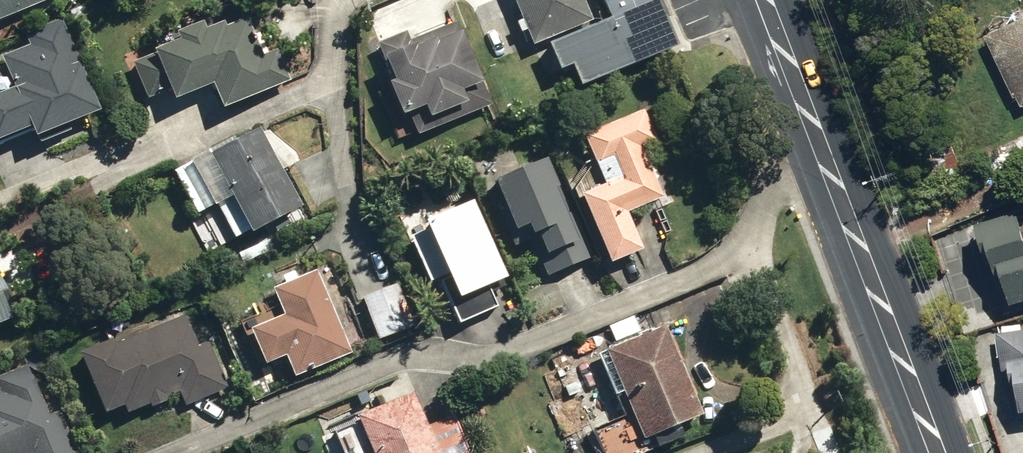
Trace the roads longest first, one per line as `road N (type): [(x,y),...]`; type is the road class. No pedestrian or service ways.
road 1 (secondary): [(937,452),(764,0)]

